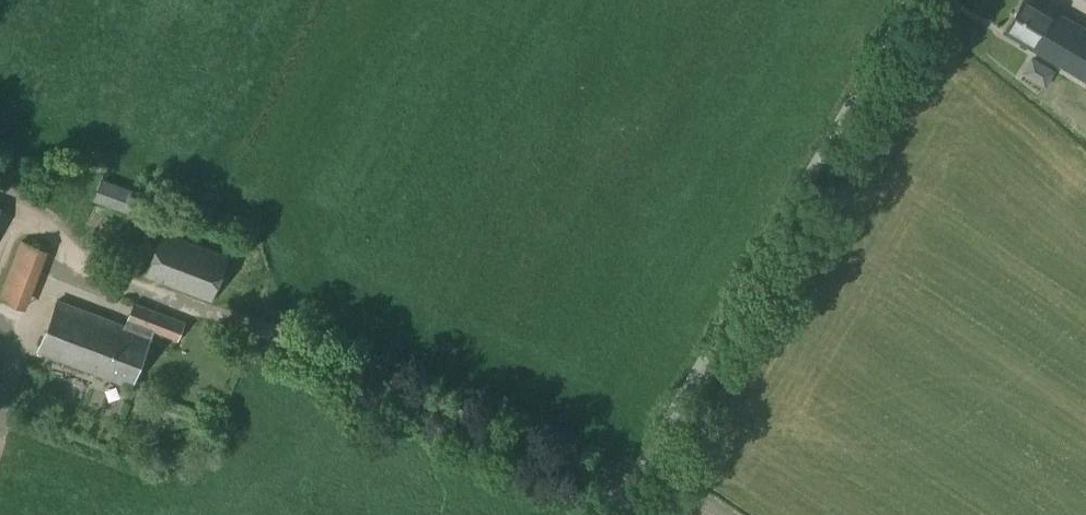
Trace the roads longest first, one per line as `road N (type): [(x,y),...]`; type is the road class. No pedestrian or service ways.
road 1 (unclassified): [(619,514),(681,386),(915,0)]

